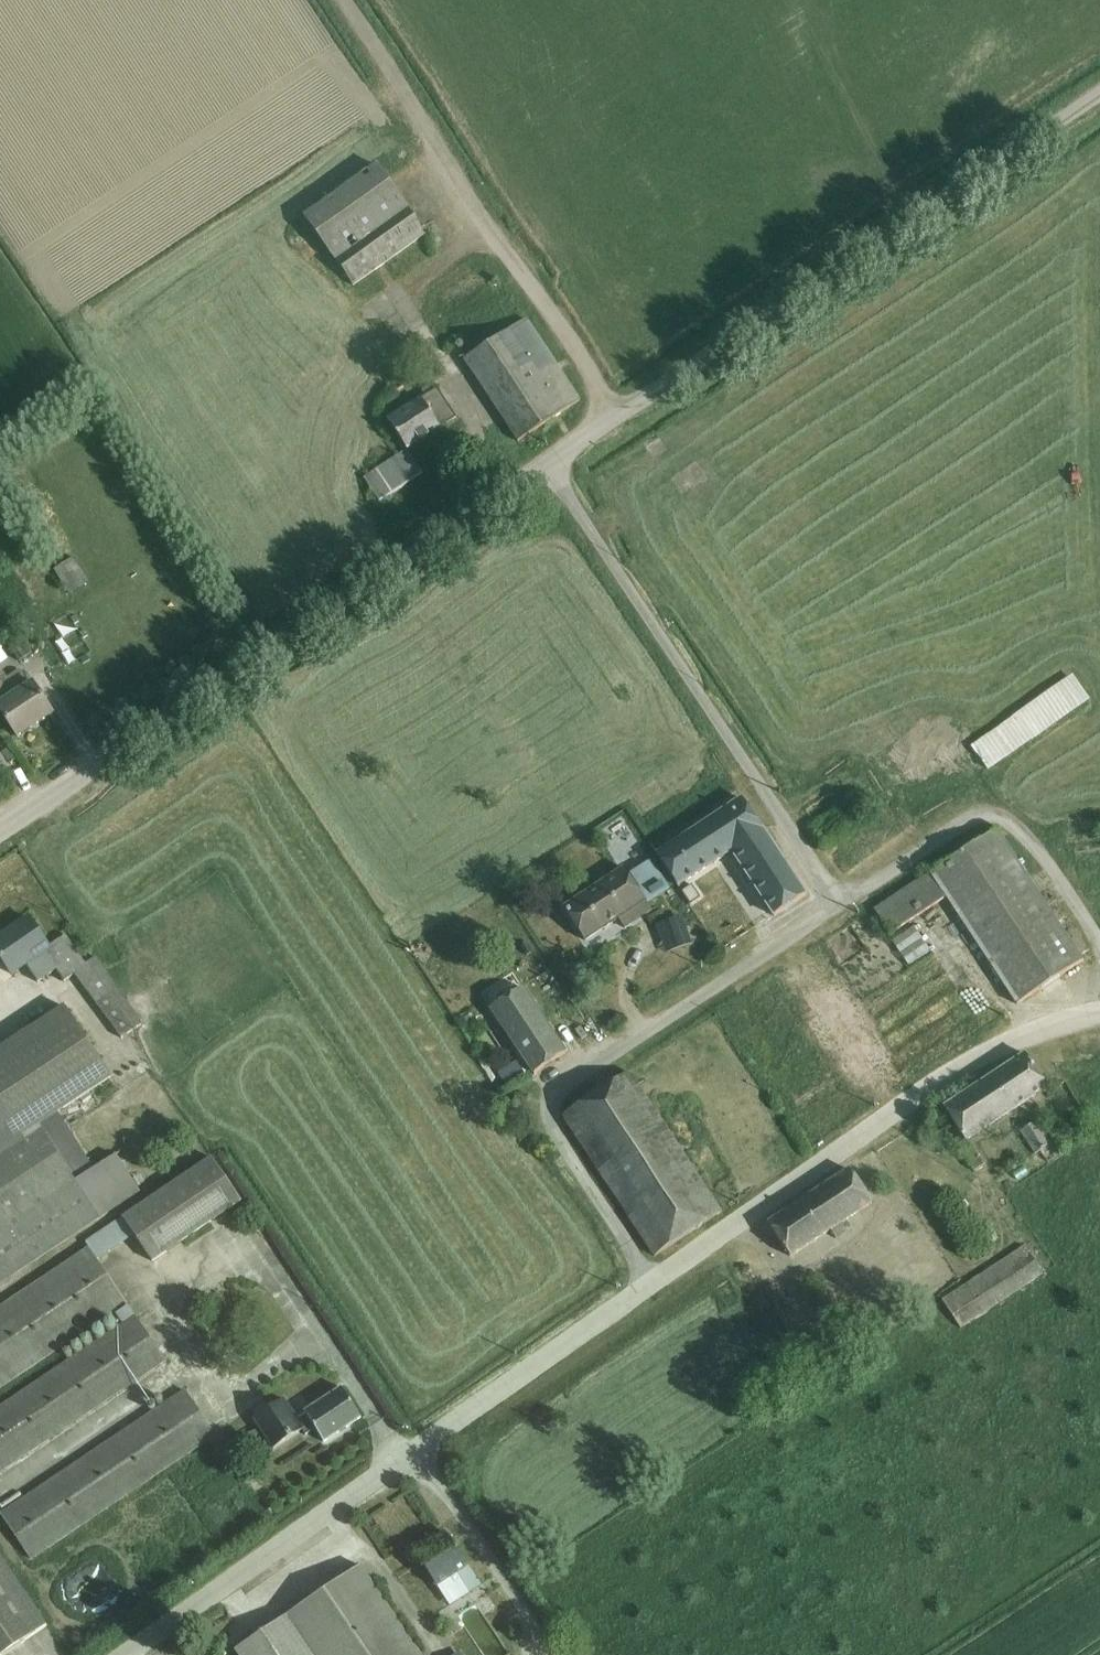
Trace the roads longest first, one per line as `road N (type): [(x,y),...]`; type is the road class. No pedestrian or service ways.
road 1 (unclassified): [(1099,96),(546,465)]
road 2 (unclassified): [(546,465),(0,830)]
road 3 (unclassified): [(129,1654),(654,1283)]
road 4 (unclassified): [(654,1283),(560,1144),(549,1106),(558,1092),(840,903)]
road 5 (unclassified): [(546,465),(840,903)]
road 6 (unclassified): [(654,1283),(993,1049),(1099,1014)]
road 7 (track): [(616,417),(343,0)]
road 8 (unclassified): [(840,903),(964,823),(999,820),(1046,861),(1099,943)]

